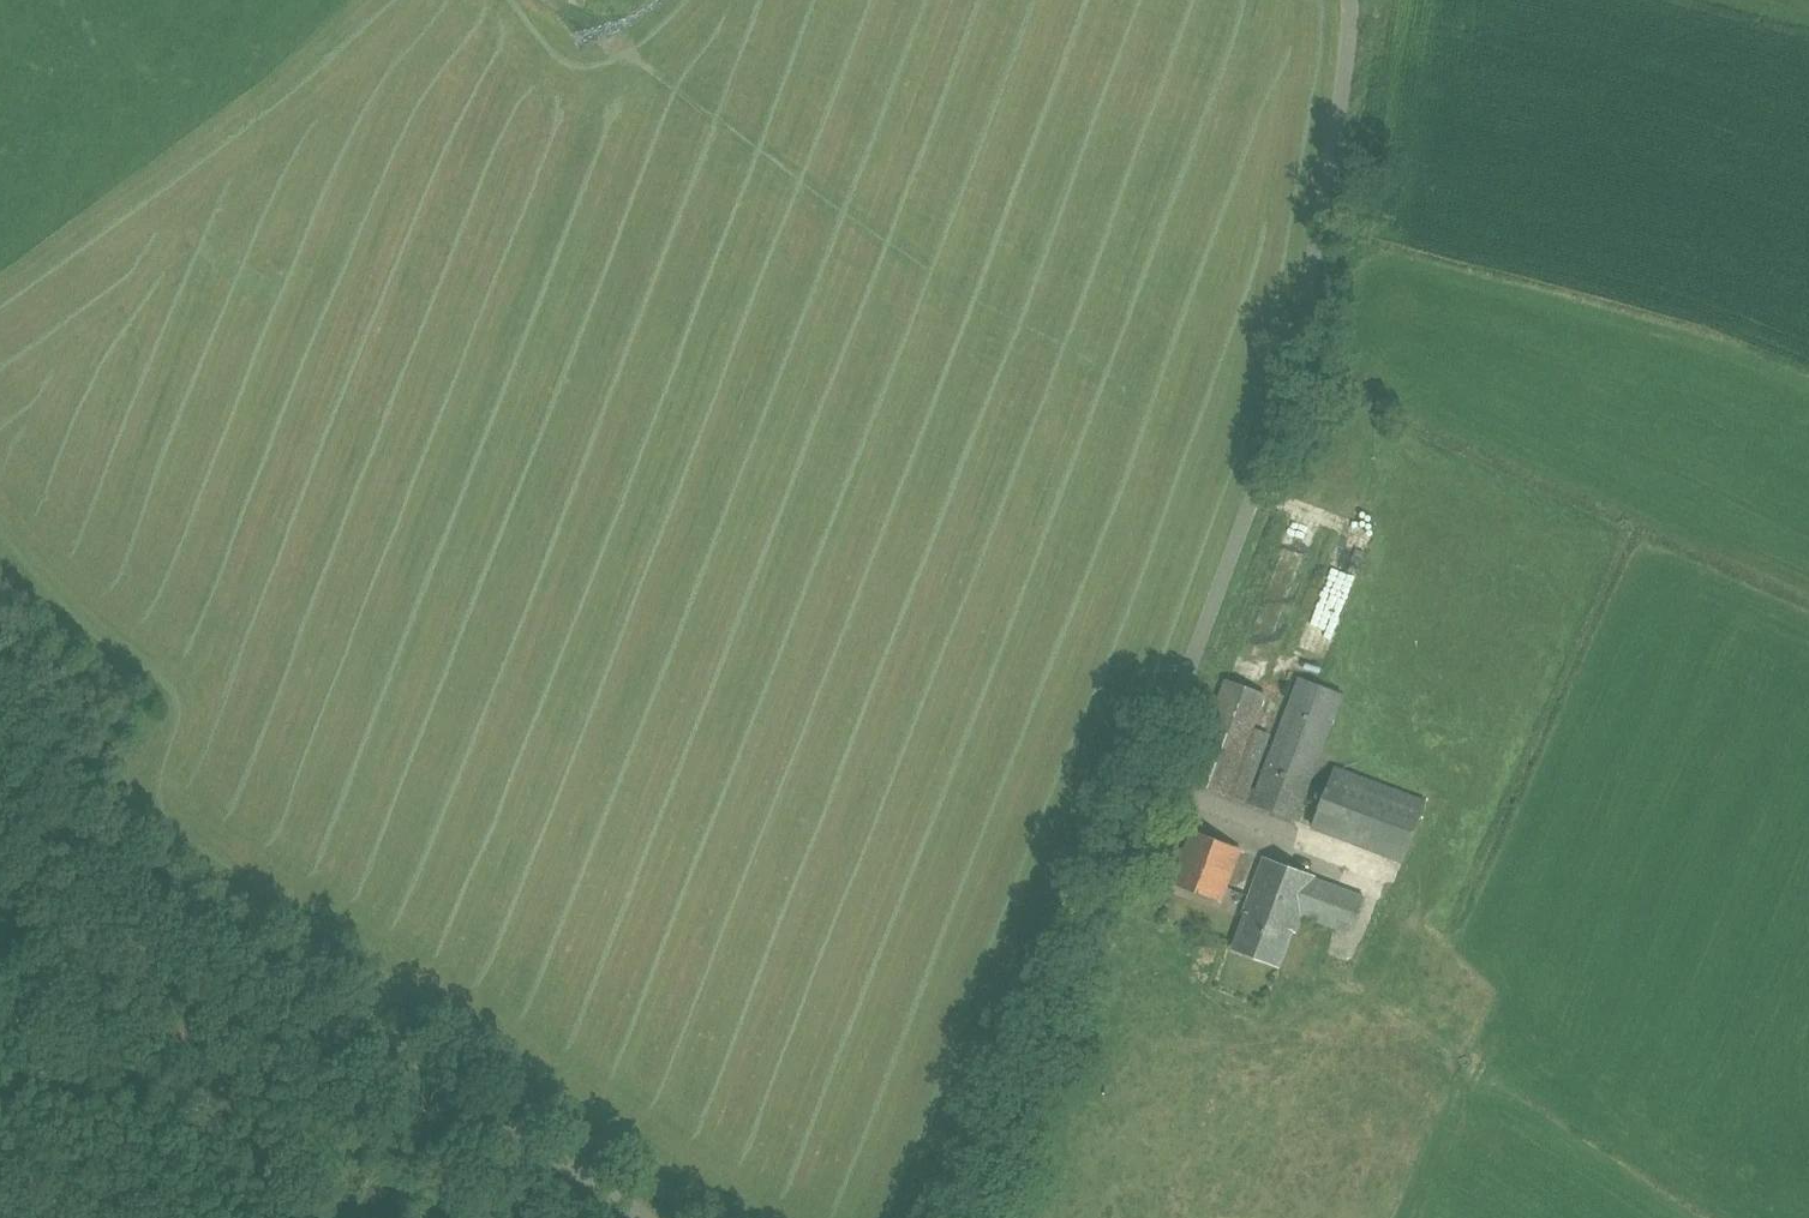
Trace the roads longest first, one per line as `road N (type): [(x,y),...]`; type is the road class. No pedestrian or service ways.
road 1 (unclassified): [(646,1217),(0,781)]

